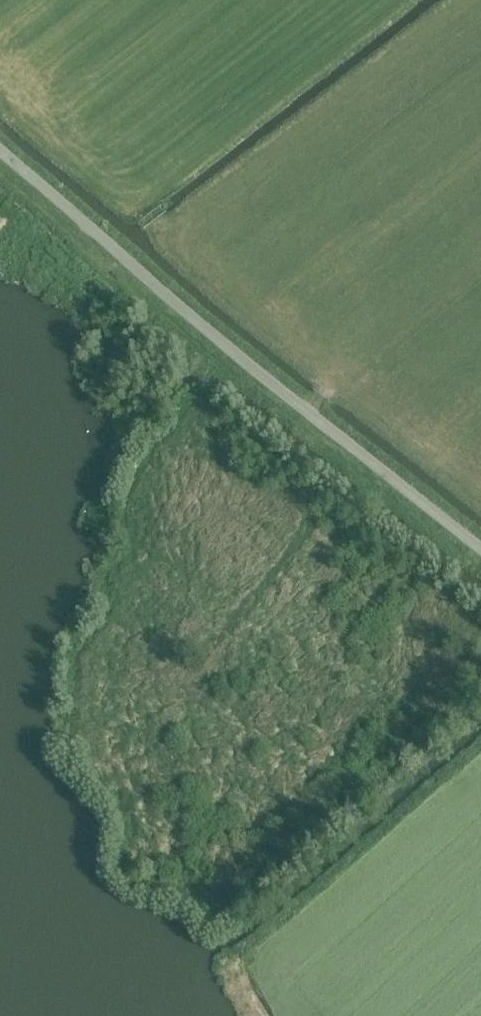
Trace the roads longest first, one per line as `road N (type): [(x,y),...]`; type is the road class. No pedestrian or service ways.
road 1 (track): [(480,548),(0,149)]

